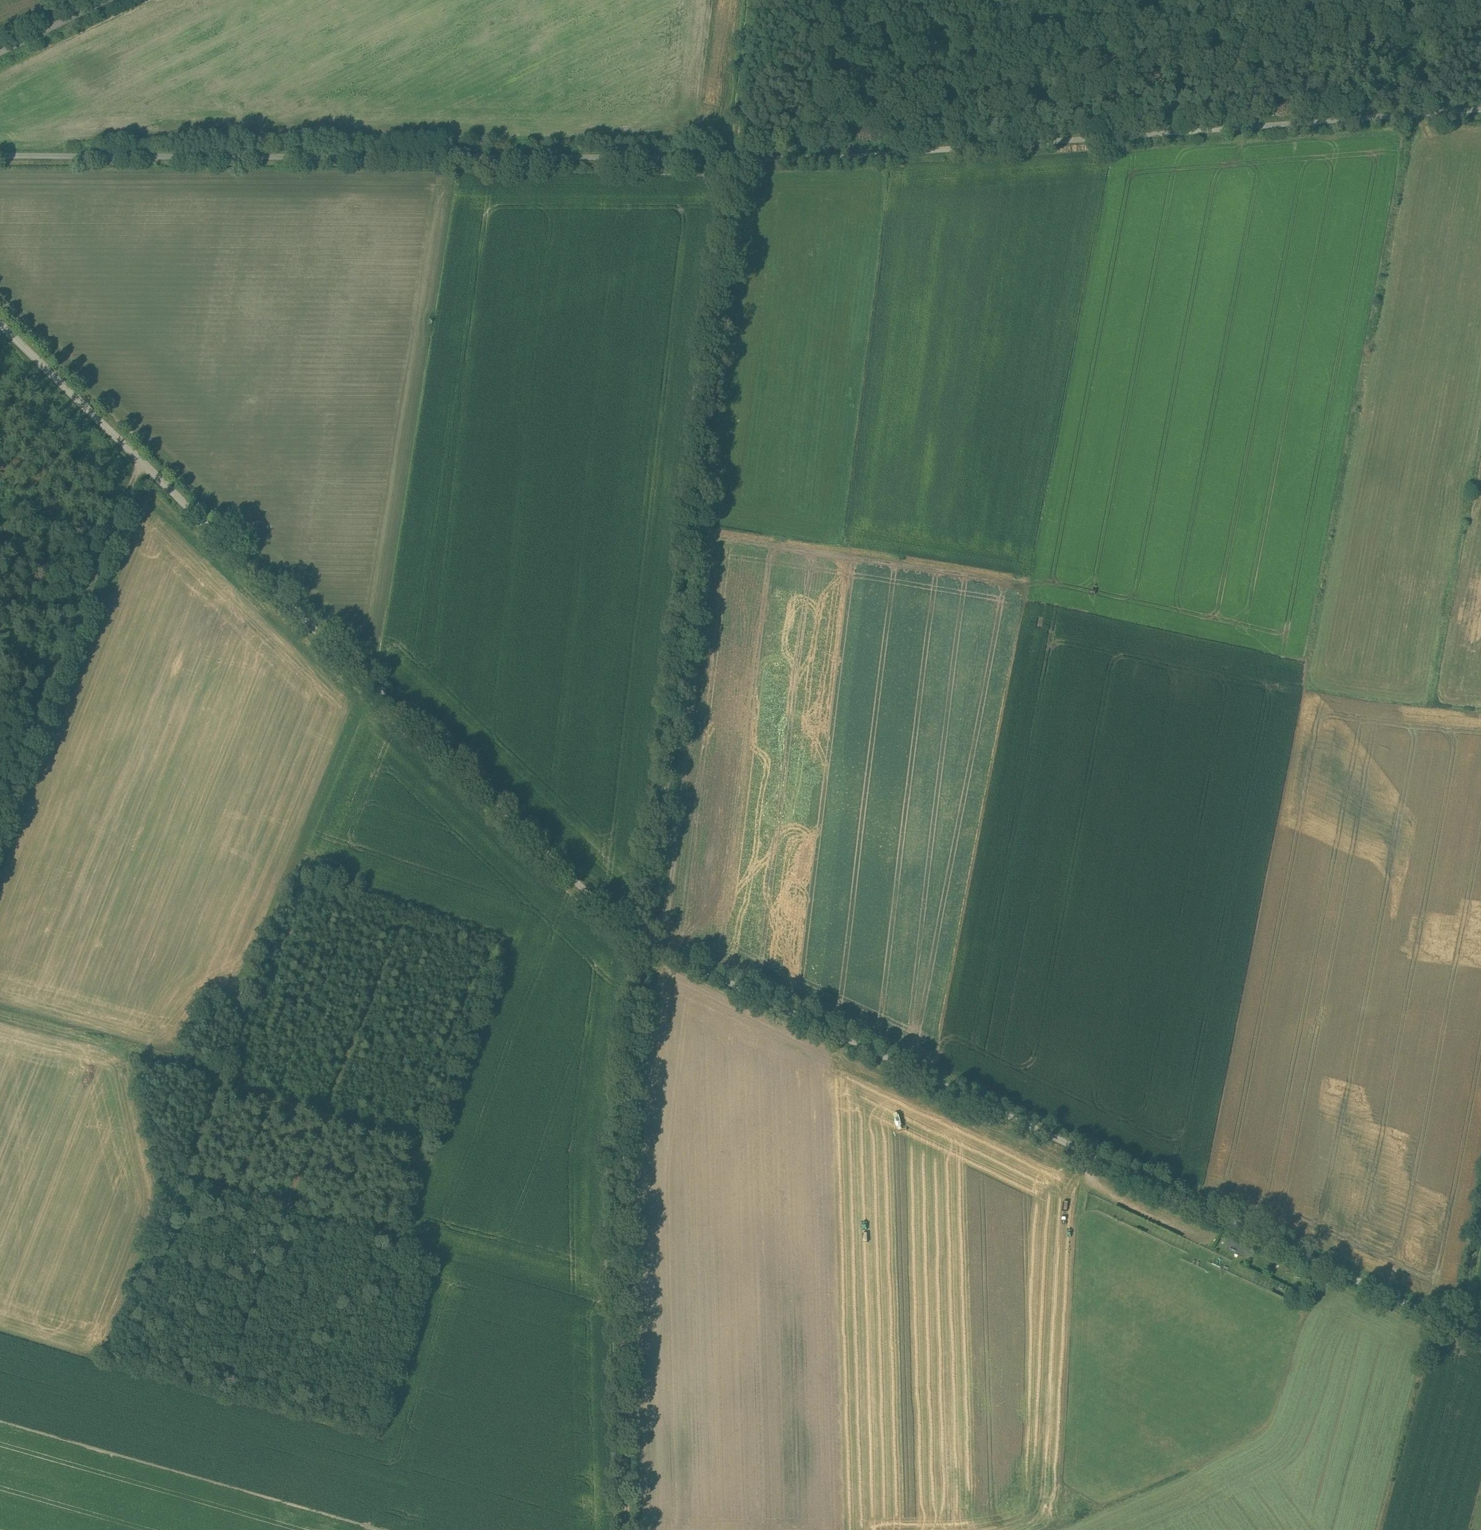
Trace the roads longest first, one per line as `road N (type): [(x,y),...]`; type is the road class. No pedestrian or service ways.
road 1 (unclassified): [(1480,109),(833,157),(0,152)]
road 2 (track): [(756,0),(700,524),(644,939)]
road 3 (track): [(1480,1338),(644,939)]
road 4 (track): [(644,939),(0,325)]
road 5 (track): [(644,939),(619,1198),(630,1529)]
road 6 (track): [(0,816),(140,462)]
road 7 (track): [(0,1012),(197,1067)]
road 8 (track): [(1309,121),(1320,0)]

